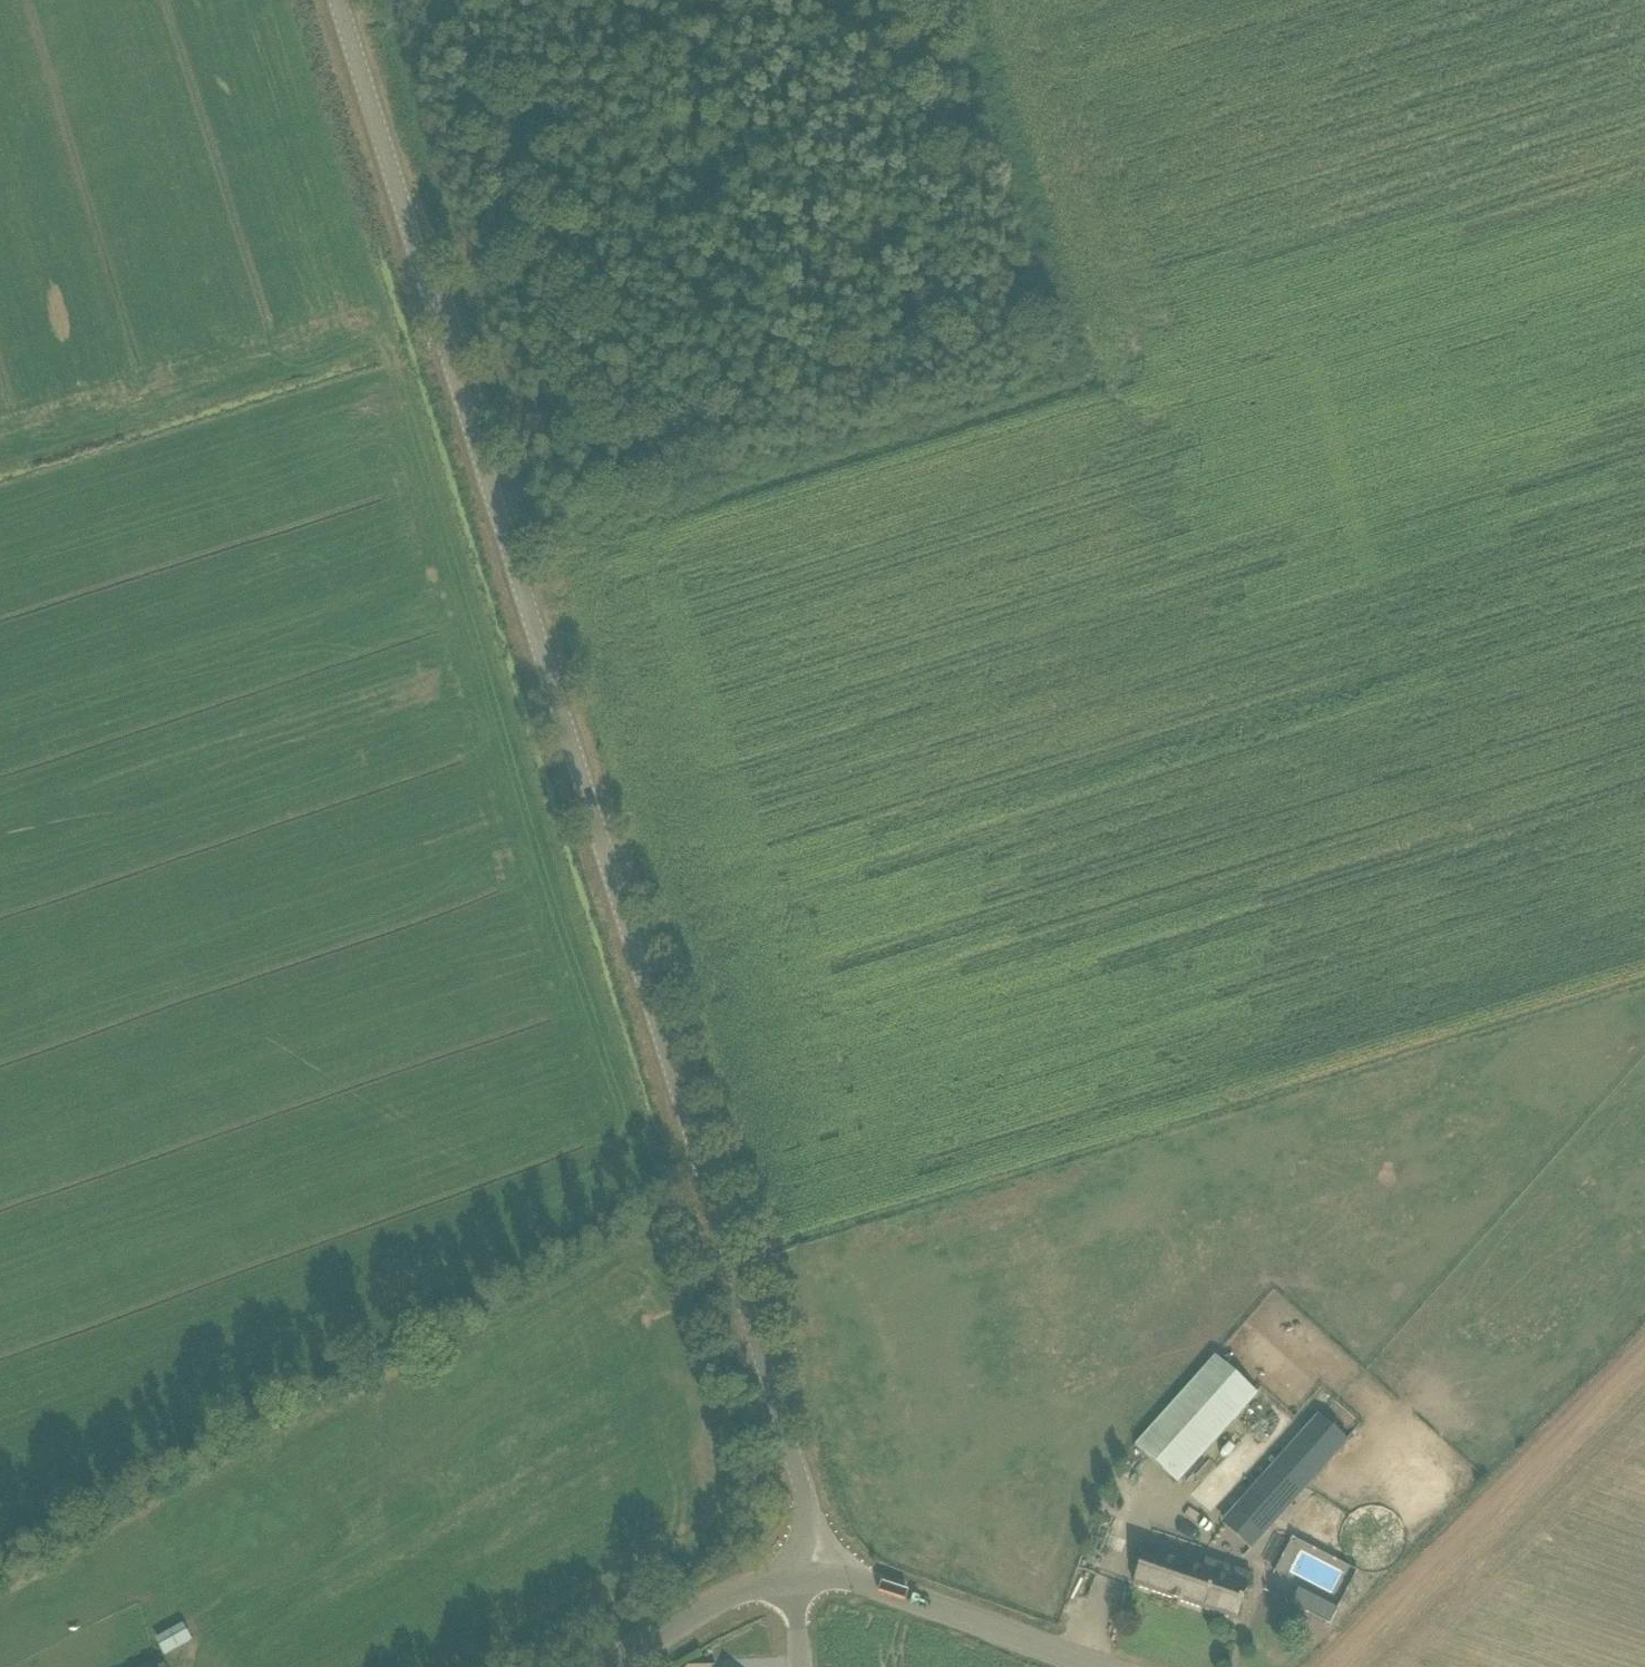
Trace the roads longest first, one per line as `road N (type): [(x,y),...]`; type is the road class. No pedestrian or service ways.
road 1 (unclassified): [(796,1575),(806,1534),(802,1497),(335,0)]
road 2 (track): [(1332,1666),(1644,1362)]
road 3 (tertiary): [(796,1575),(845,1578),(1100,1666)]
road 4 (tertiary): [(608,1666),(733,1595),(796,1575)]

